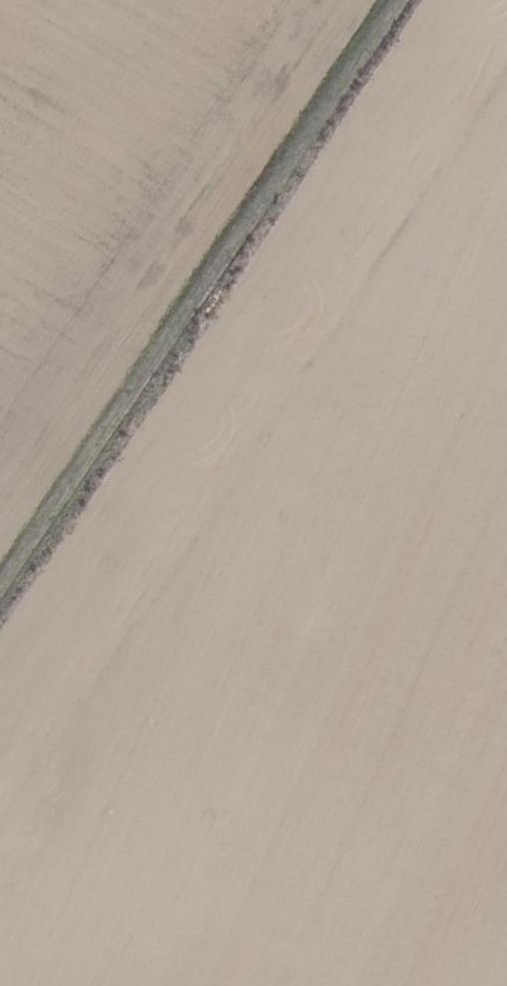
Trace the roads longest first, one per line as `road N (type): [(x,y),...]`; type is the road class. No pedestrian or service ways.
road 1 (track): [(394,0),(0,575)]

